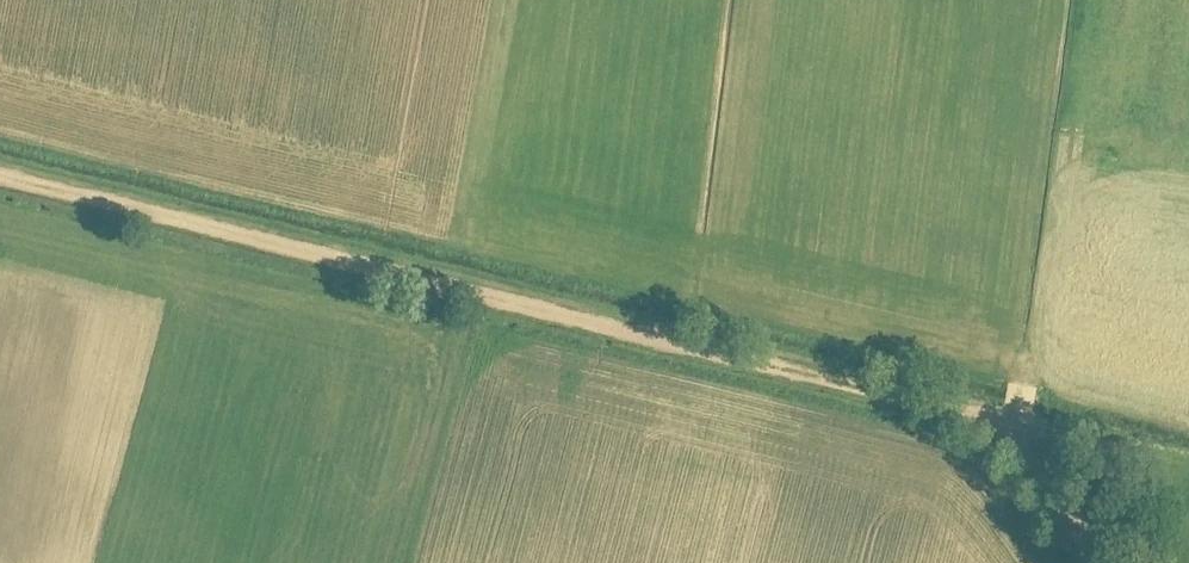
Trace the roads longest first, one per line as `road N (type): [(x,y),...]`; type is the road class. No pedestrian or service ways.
road 1 (track): [(1098,562),(1016,441),(965,413),(0,176)]

